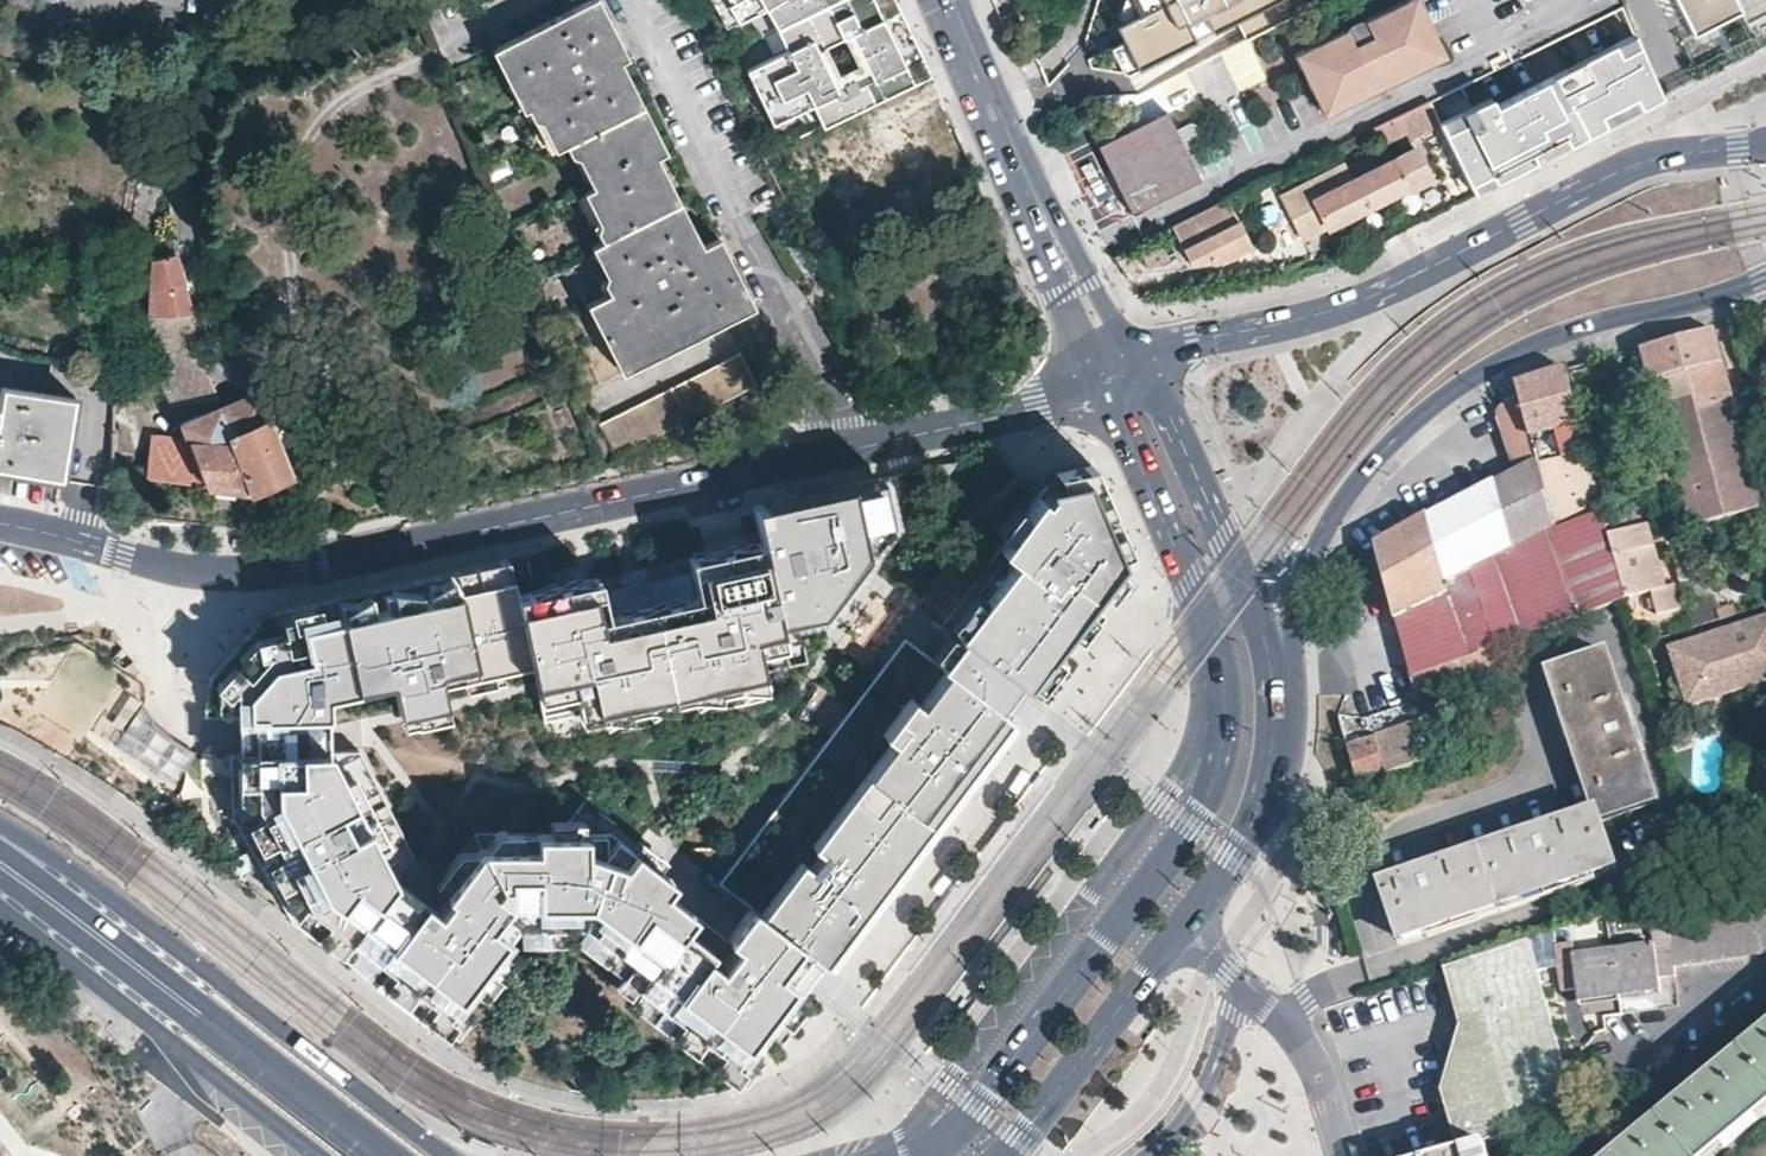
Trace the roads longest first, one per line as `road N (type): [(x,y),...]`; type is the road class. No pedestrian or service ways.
road 1 (residential): [(1098,376),(1042,404),(290,569),(182,569),(0,526)]
road 2 (primary): [(1098,376),(1186,592),(1218,732),(1216,758),(1203,805),(989,1093),(944,1139),(911,1155)]
road 3 (primary): [(1765,139),(1677,149),(1386,289),(1149,357)]
road 4 (primary): [(1270,623),(1346,497),(1389,444),(1442,399),(1508,358),(1581,328),(1765,277)]
road 5 (primary): [(386,1105),(0,820)]
road 6 (primary): [(0,865),(376,1155)]
road 7 (primary): [(0,903),(316,1155)]
road 8 (primary): [(1184,924),(1258,826),(1276,763),(1270,623)]
road 9 (primary): [(1005,1155),(1184,924)]
road 10 (primary): [(1270,623),(1149,357)]
road 11 (residential): [(1184,924),(1303,1050),(1340,1155)]
road 12 (secondary): [(1068,256),(957,0)]
road 13 (secondary): [(1149,357),(1124,329),(1091,266),(1068,256)]
road 14 (secondary): [(1068,256),(1058,282),(1098,376)]

